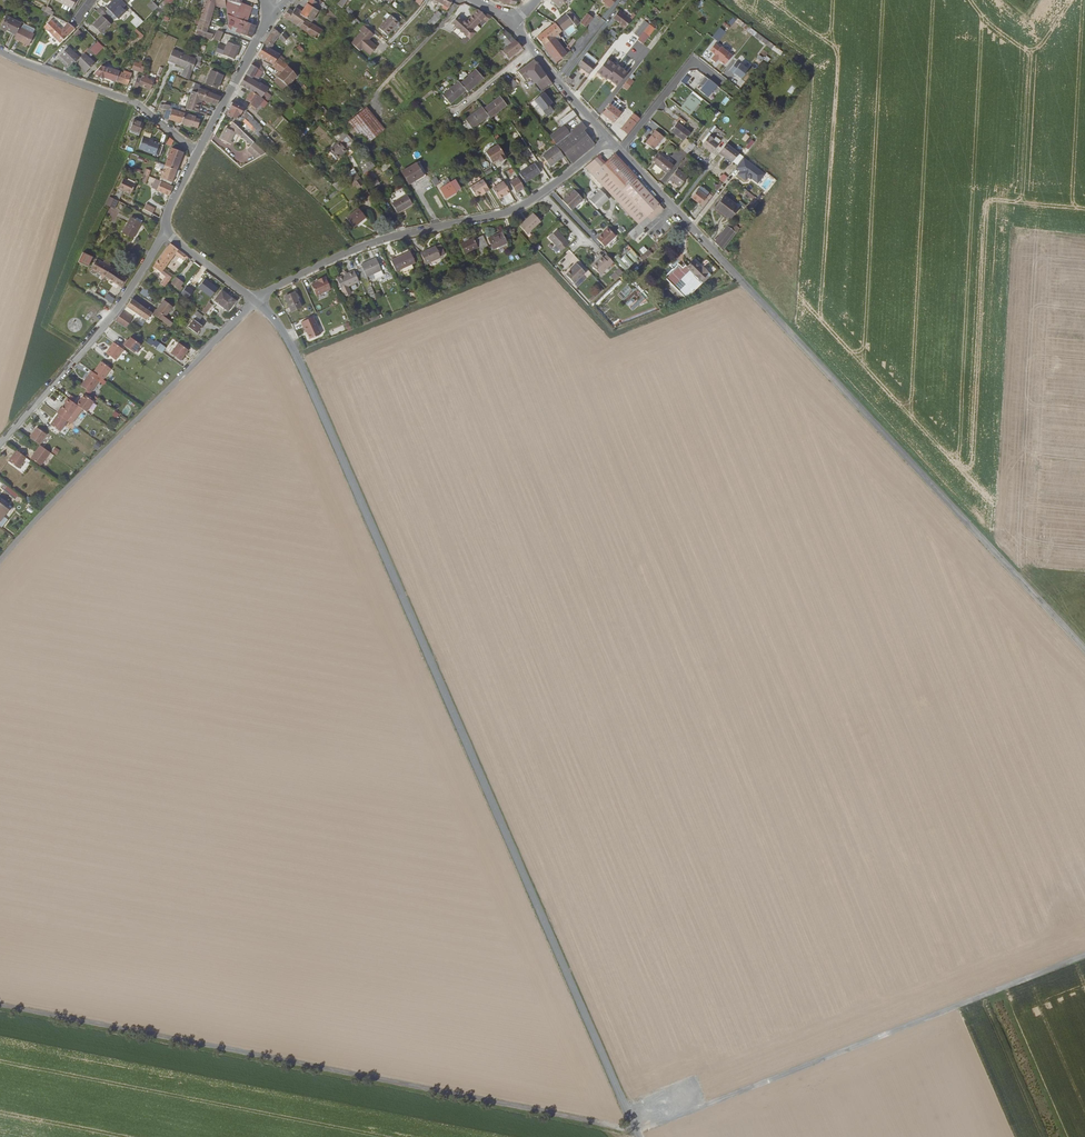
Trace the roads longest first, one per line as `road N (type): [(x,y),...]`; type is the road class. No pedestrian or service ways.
road 1 (track): [(0,1005),(635,1131),(1084,955)]
road 2 (secondary): [(254,302),(281,329),(305,374),(638,1136)]
road 3 (tertiary): [(1084,647),(621,150)]
road 4 (residential): [(254,302),(0,562)]
road 5 (residential): [(542,194),(492,216),(375,241),(254,302)]
road 6 (residential): [(167,230),(113,314),(0,444)]
road 7 (residential): [(197,152),(137,103),(0,51)]
road 8 (secondary): [(265,9),(197,152)]
road 9 (tertiary): [(610,139),(515,17)]
road 10 (residential): [(621,150),(694,60),(720,79)]

